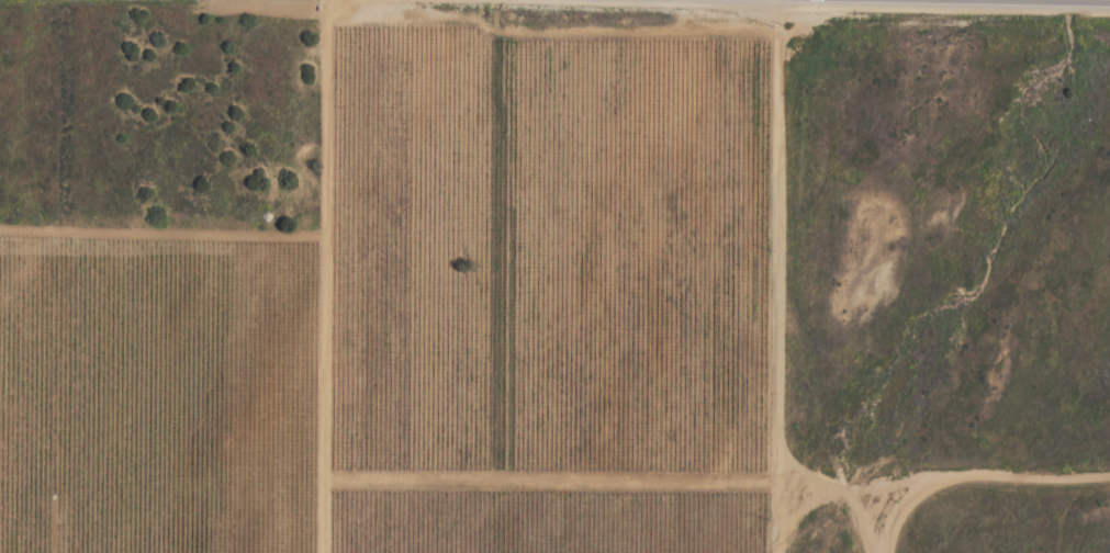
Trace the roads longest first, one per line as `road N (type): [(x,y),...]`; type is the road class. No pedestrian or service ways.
road 1 (track): [(767,0),(778,29),(780,76),(774,552)]
road 2 (residential): [(326,0),(321,552)]
road 3 (residential): [(322,477),(772,479)]

